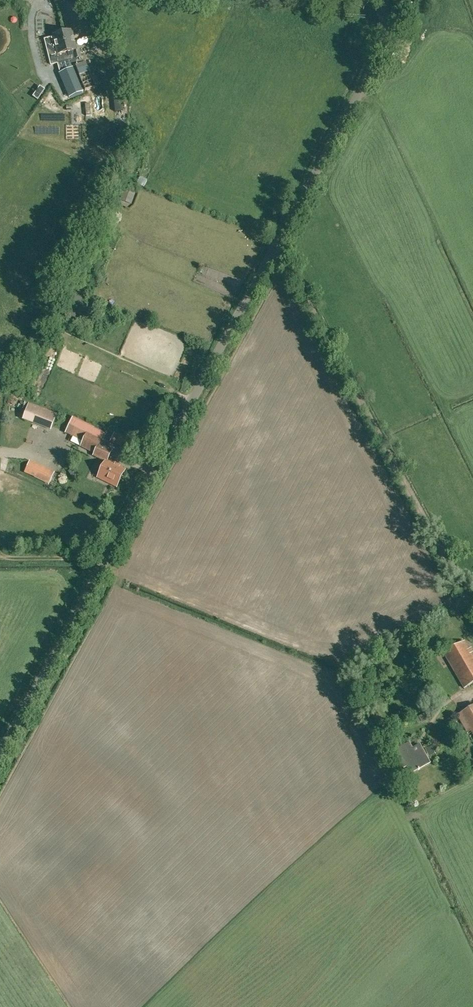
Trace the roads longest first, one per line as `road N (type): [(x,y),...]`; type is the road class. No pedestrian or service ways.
road 1 (unclassified): [(0,753),(378,51),(385,3)]

